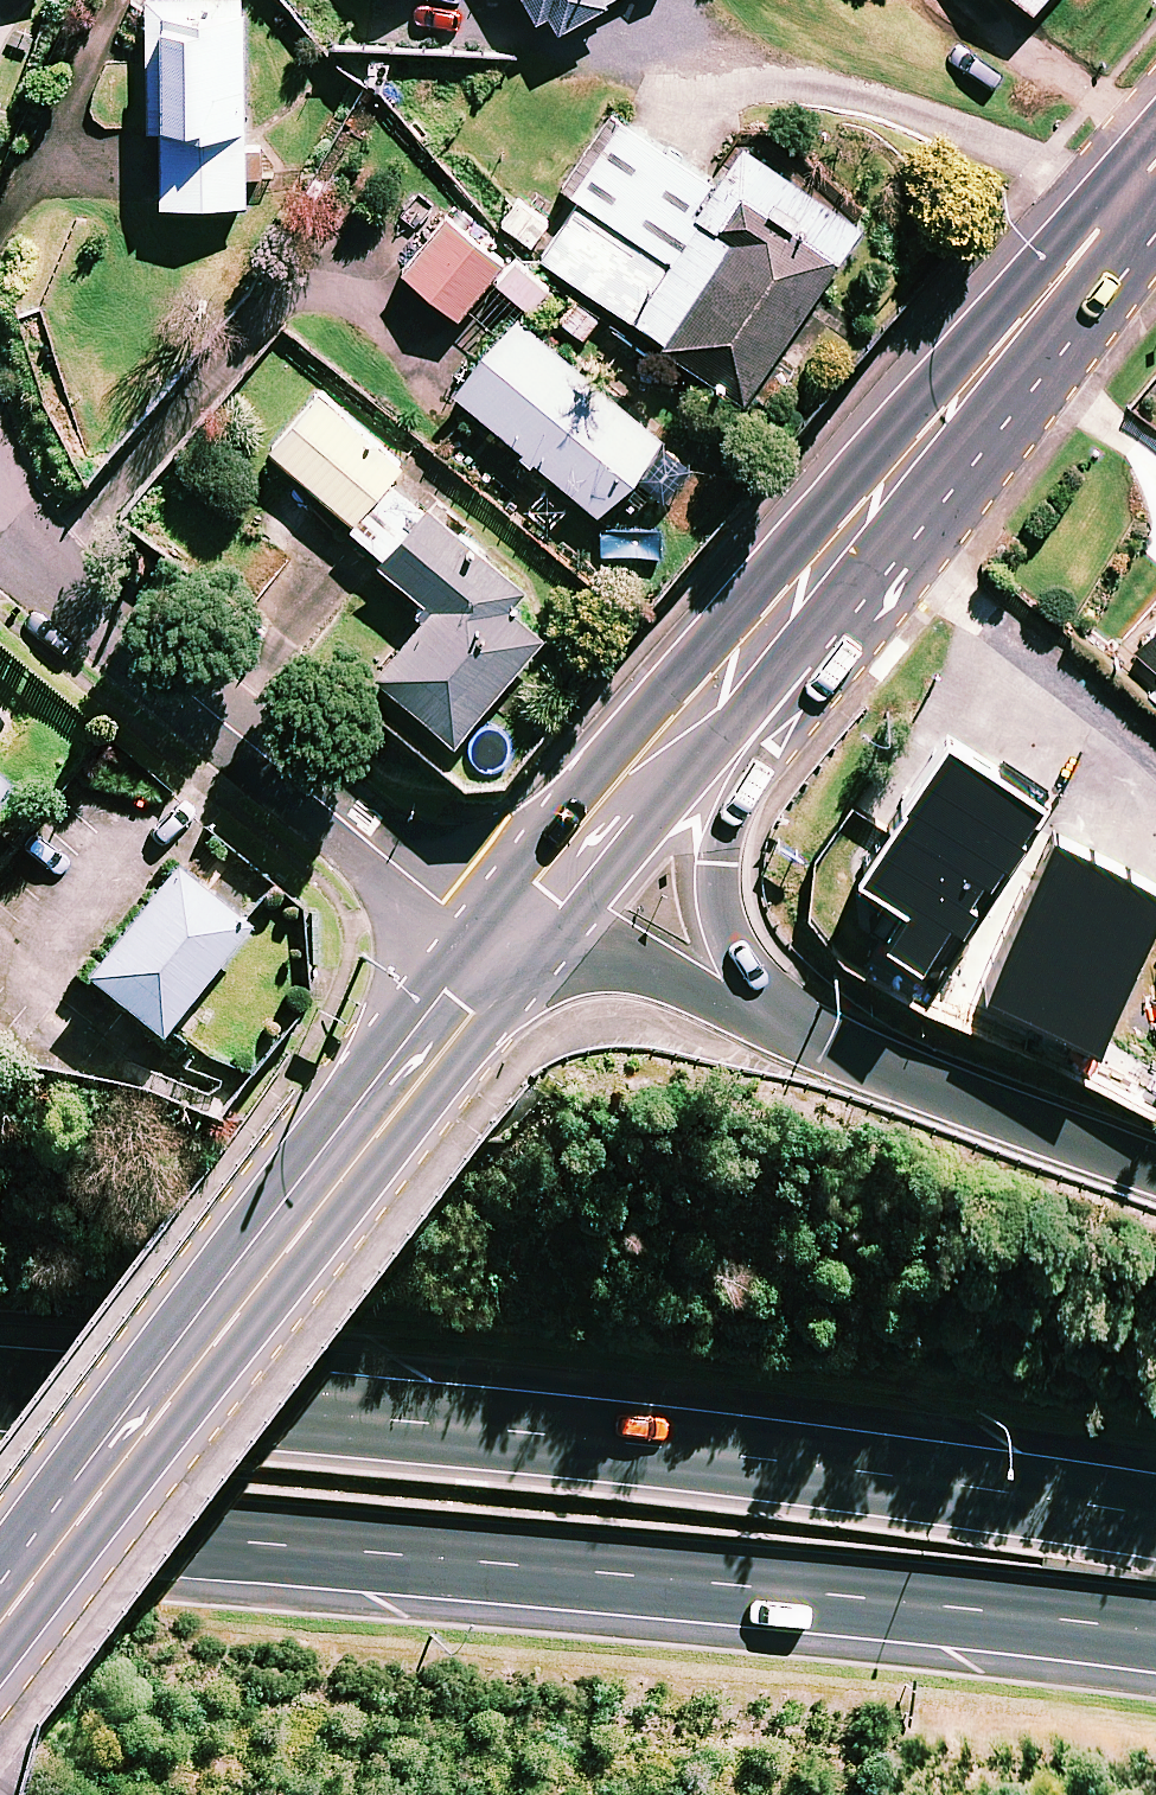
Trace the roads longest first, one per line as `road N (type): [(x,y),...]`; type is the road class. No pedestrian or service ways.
road 1 (trunk): [(0,1385),(562,1427),(1155,1509)]
road 2 (trunk): [(1155,1644),(712,1588),(0,1525)]
road 3 (secondary): [(519,942),(0,1619)]
road 4 (residential): [(519,942),(443,906),(0,540)]
road 5 (secondary): [(917,458),(519,942)]
road 6 (trunk): [(917,458),(865,618),(740,802),(720,852),(717,899),(756,1007)]
road 7 (trunk): [(756,1007),(876,1065),(1155,1173)]
road 8 (secondary): [(1155,172),(917,458)]
road 9 (trunk): [(519,942),(611,960),(756,1007)]

